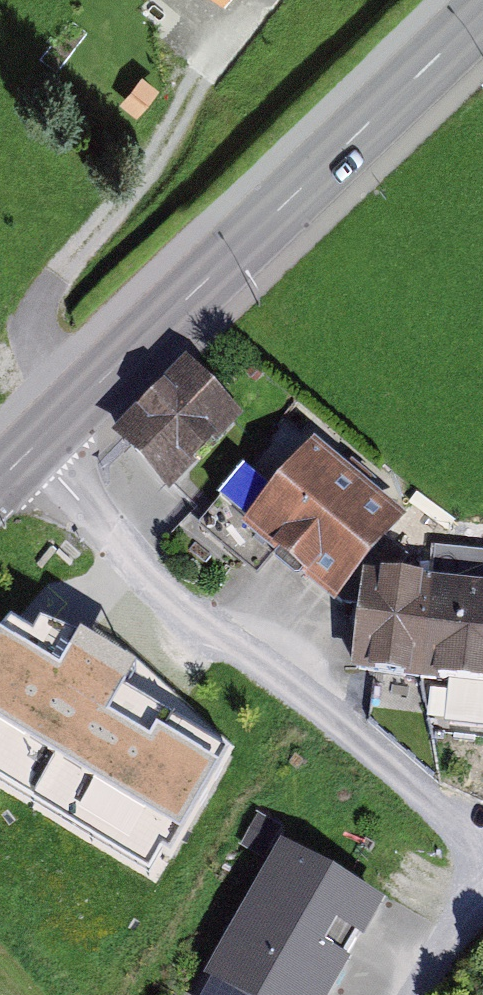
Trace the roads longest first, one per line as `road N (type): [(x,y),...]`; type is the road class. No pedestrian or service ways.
road 1 (secondary): [(482,14),(30,448)]
road 2 (residential): [(482,836),(144,569),(30,448)]
road 3 (track): [(260,0),(34,304),(63,417)]
road 4 (track): [(482,868),(417,994)]

